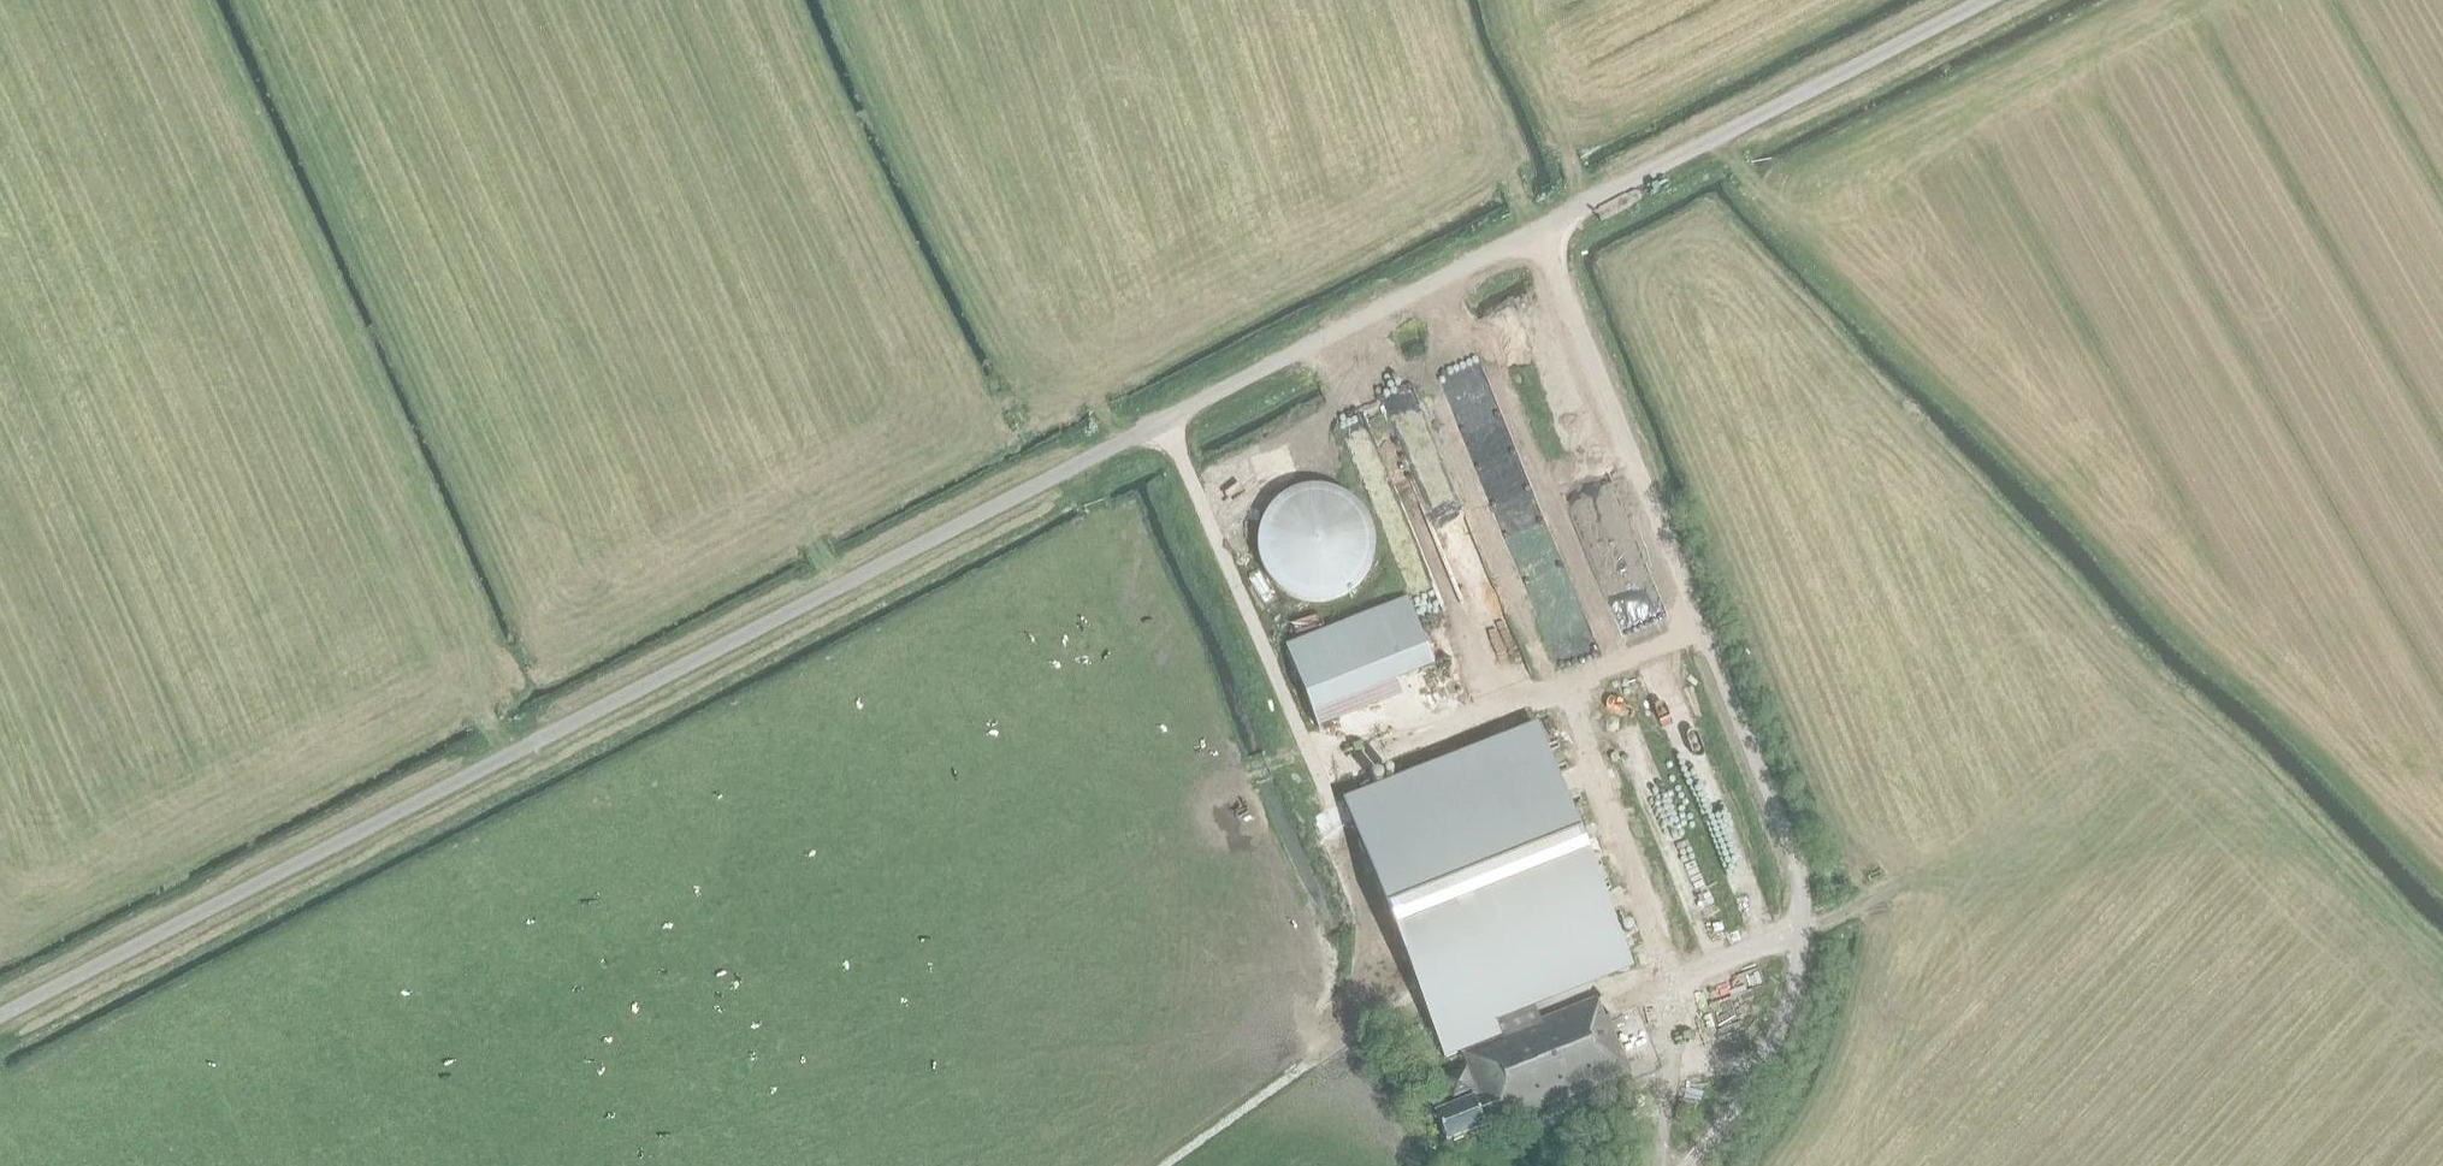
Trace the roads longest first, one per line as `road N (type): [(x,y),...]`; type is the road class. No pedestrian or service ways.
road 1 (unclassified): [(0,1012),(1988,0)]

